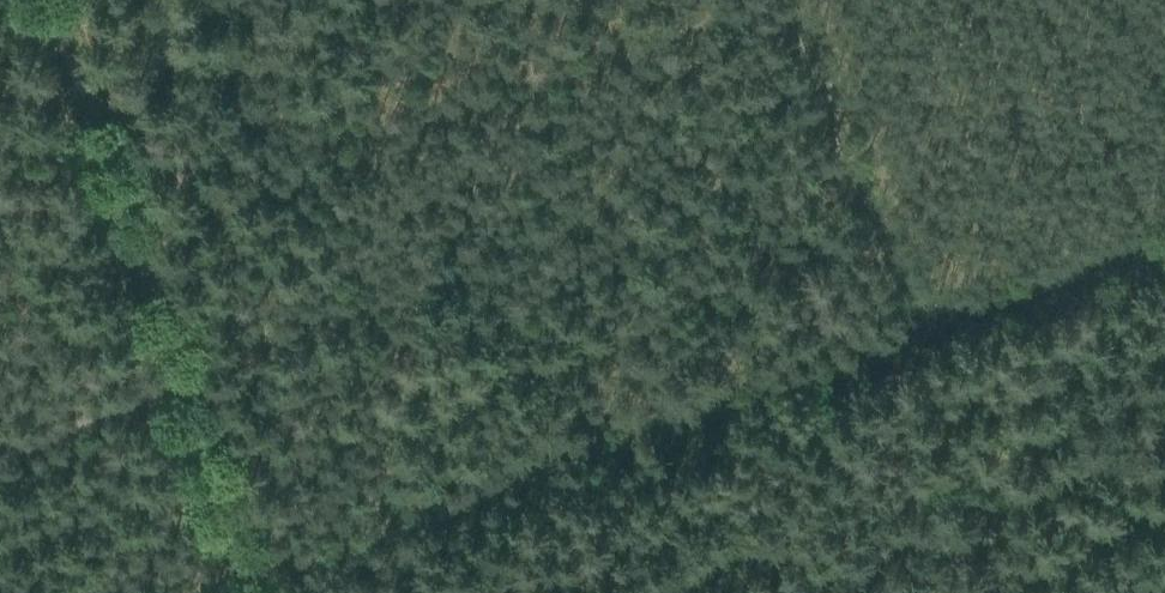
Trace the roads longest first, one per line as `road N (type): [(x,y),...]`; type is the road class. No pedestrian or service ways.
road 1 (track): [(223,579),(1164,227)]
road 2 (track): [(760,0),(988,592)]
road 3 (unclassified): [(228,592),(40,61)]
road 4 (track): [(153,379),(0,434)]

